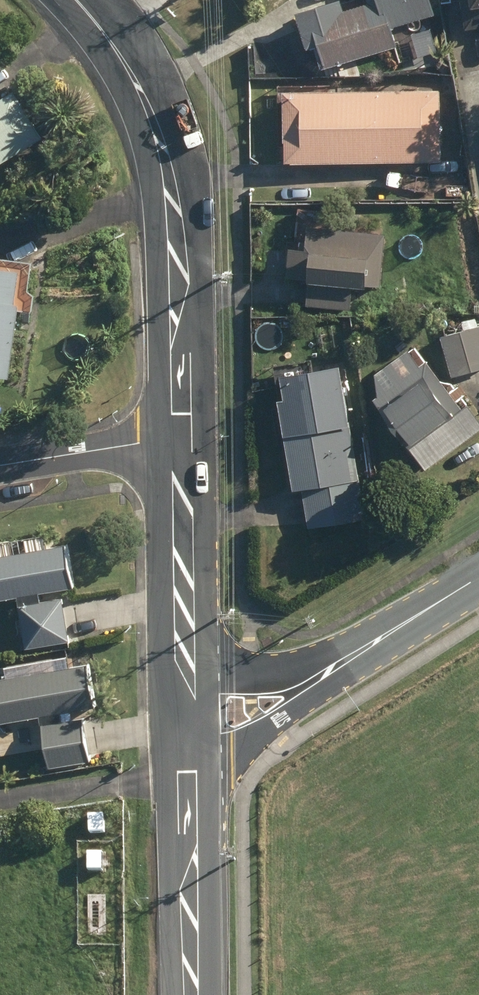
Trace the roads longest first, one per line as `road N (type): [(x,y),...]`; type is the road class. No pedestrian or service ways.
road 1 (unclassified): [(170,442),(175,191),(109,30)]
road 2 (unclassified): [(196,677),(185,510),(170,442)]
road 3 (tertiary): [(389,633),(233,758),(197,762)]
road 4 (tertiary): [(196,994),(197,762)]
road 5 (tertiary): [(196,677),(250,677),(389,633)]
road 6 (residential): [(170,442),(0,466)]

